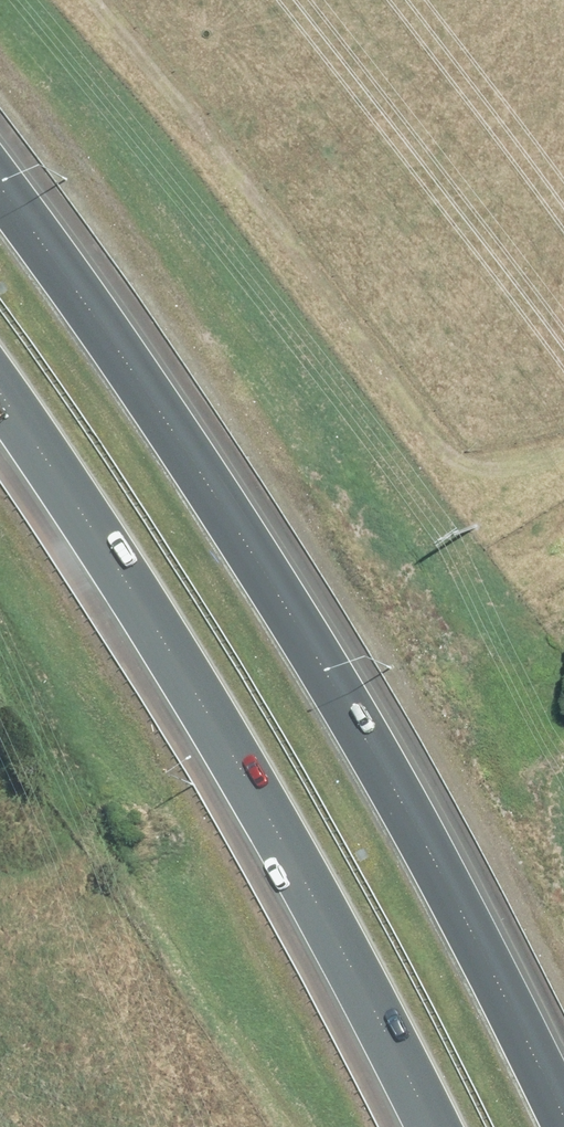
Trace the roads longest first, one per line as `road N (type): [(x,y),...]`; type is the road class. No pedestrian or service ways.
road 1 (motorway): [(0,196),(183,443),(396,784),(563,1100)]
road 2 (motorway): [(439,1126),(374,997),(0,416)]

